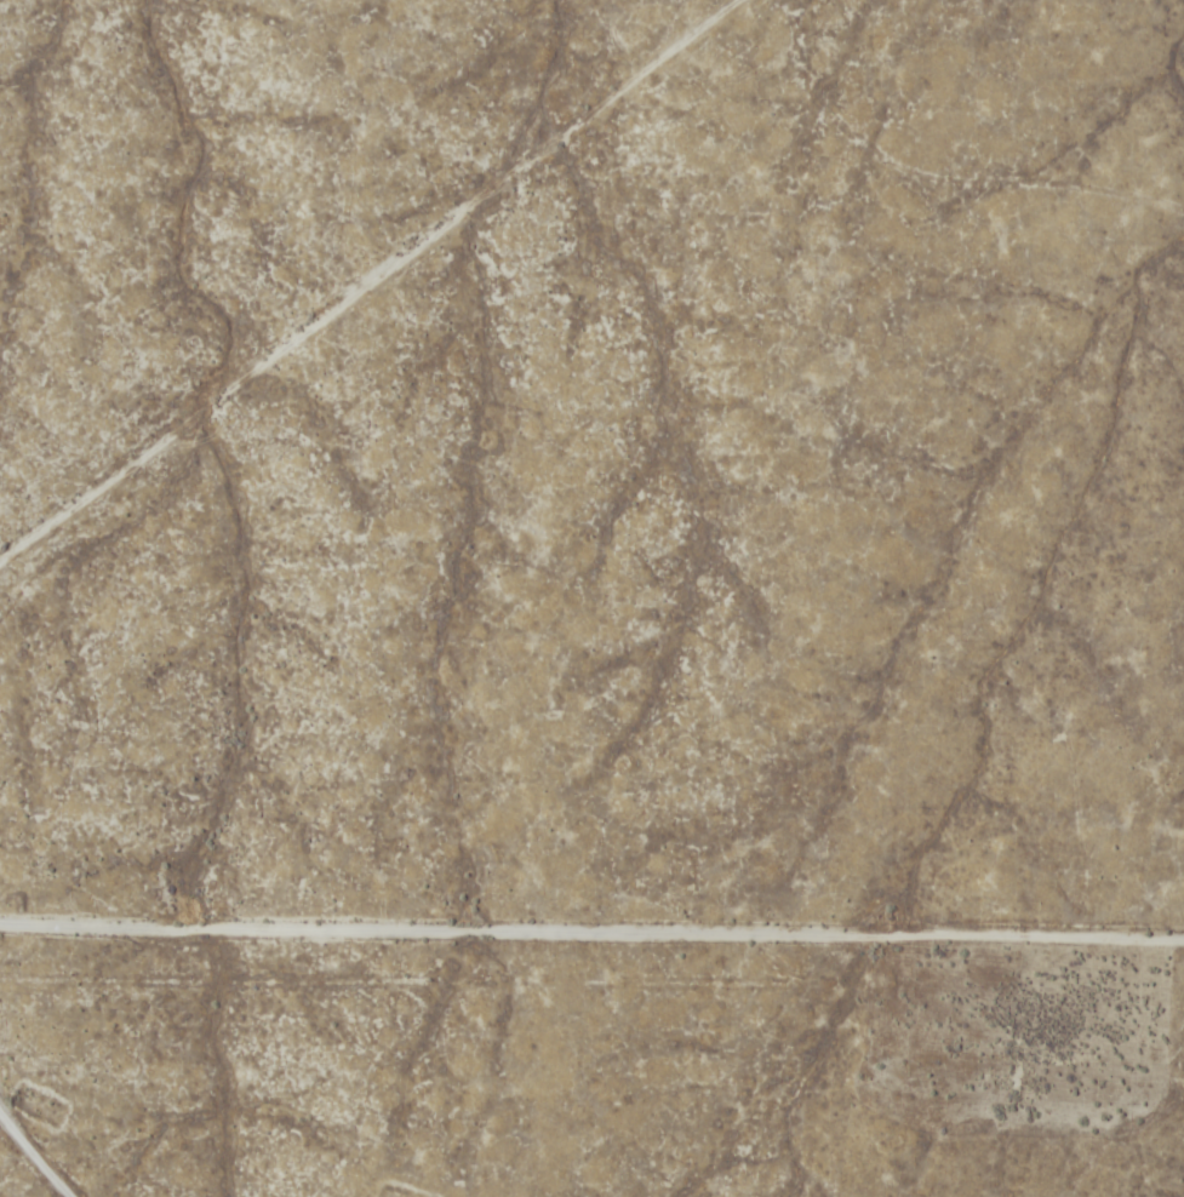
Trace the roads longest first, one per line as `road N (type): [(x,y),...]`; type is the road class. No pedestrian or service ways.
road 1 (track): [(1183,952),(215,1002),(0,1002)]

